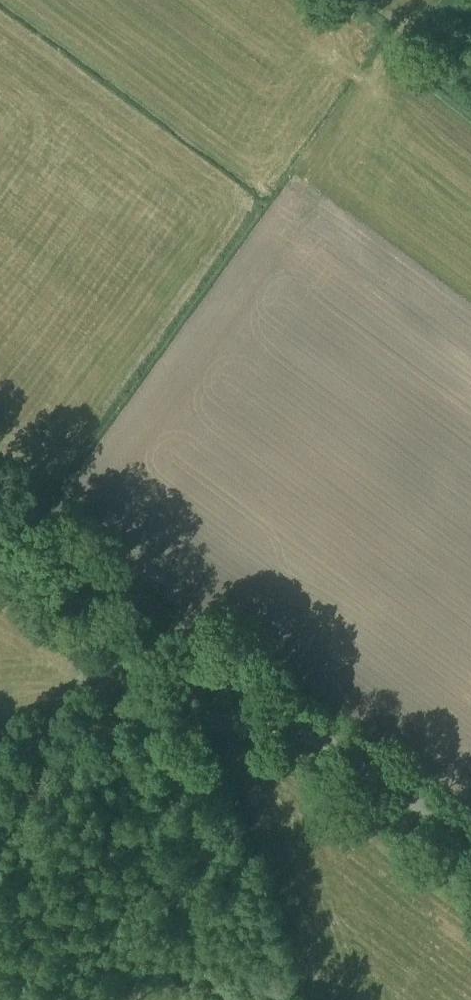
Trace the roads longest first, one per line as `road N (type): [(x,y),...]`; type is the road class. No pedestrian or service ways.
road 1 (unclassified): [(470,845),(355,759),(287,729),(218,724),(0,753)]

